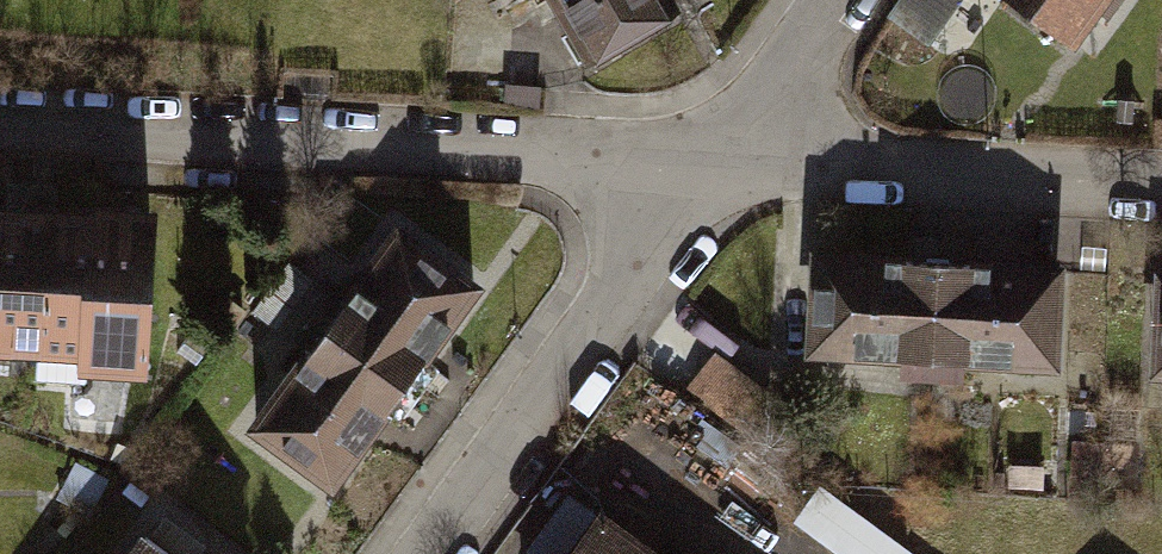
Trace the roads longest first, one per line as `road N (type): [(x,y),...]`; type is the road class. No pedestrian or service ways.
road 1 (residential): [(712,163),(0,123)]
road 2 (residential): [(427,553),(712,163)]
road 3 (residential): [(1161,187),(712,163)]
road 4 (residential): [(712,163),(830,0)]

